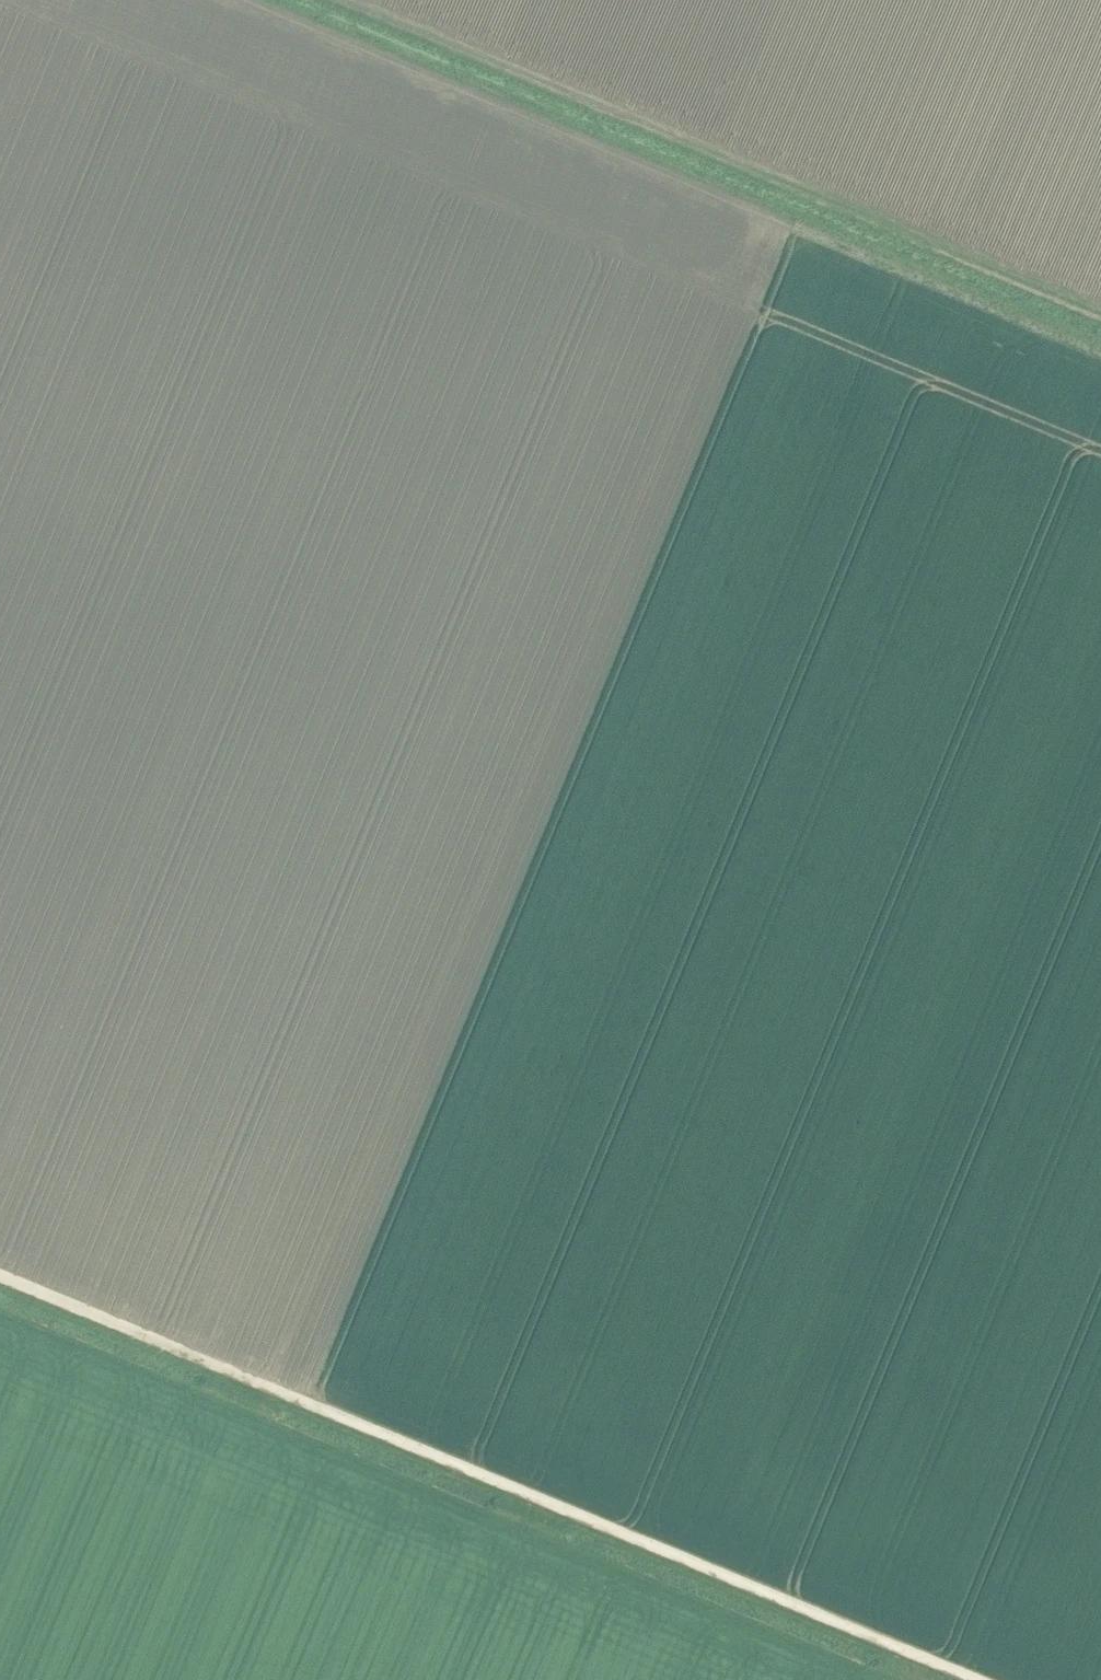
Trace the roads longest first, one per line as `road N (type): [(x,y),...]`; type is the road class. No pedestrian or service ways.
road 1 (track): [(974,1679),(0,1278)]

